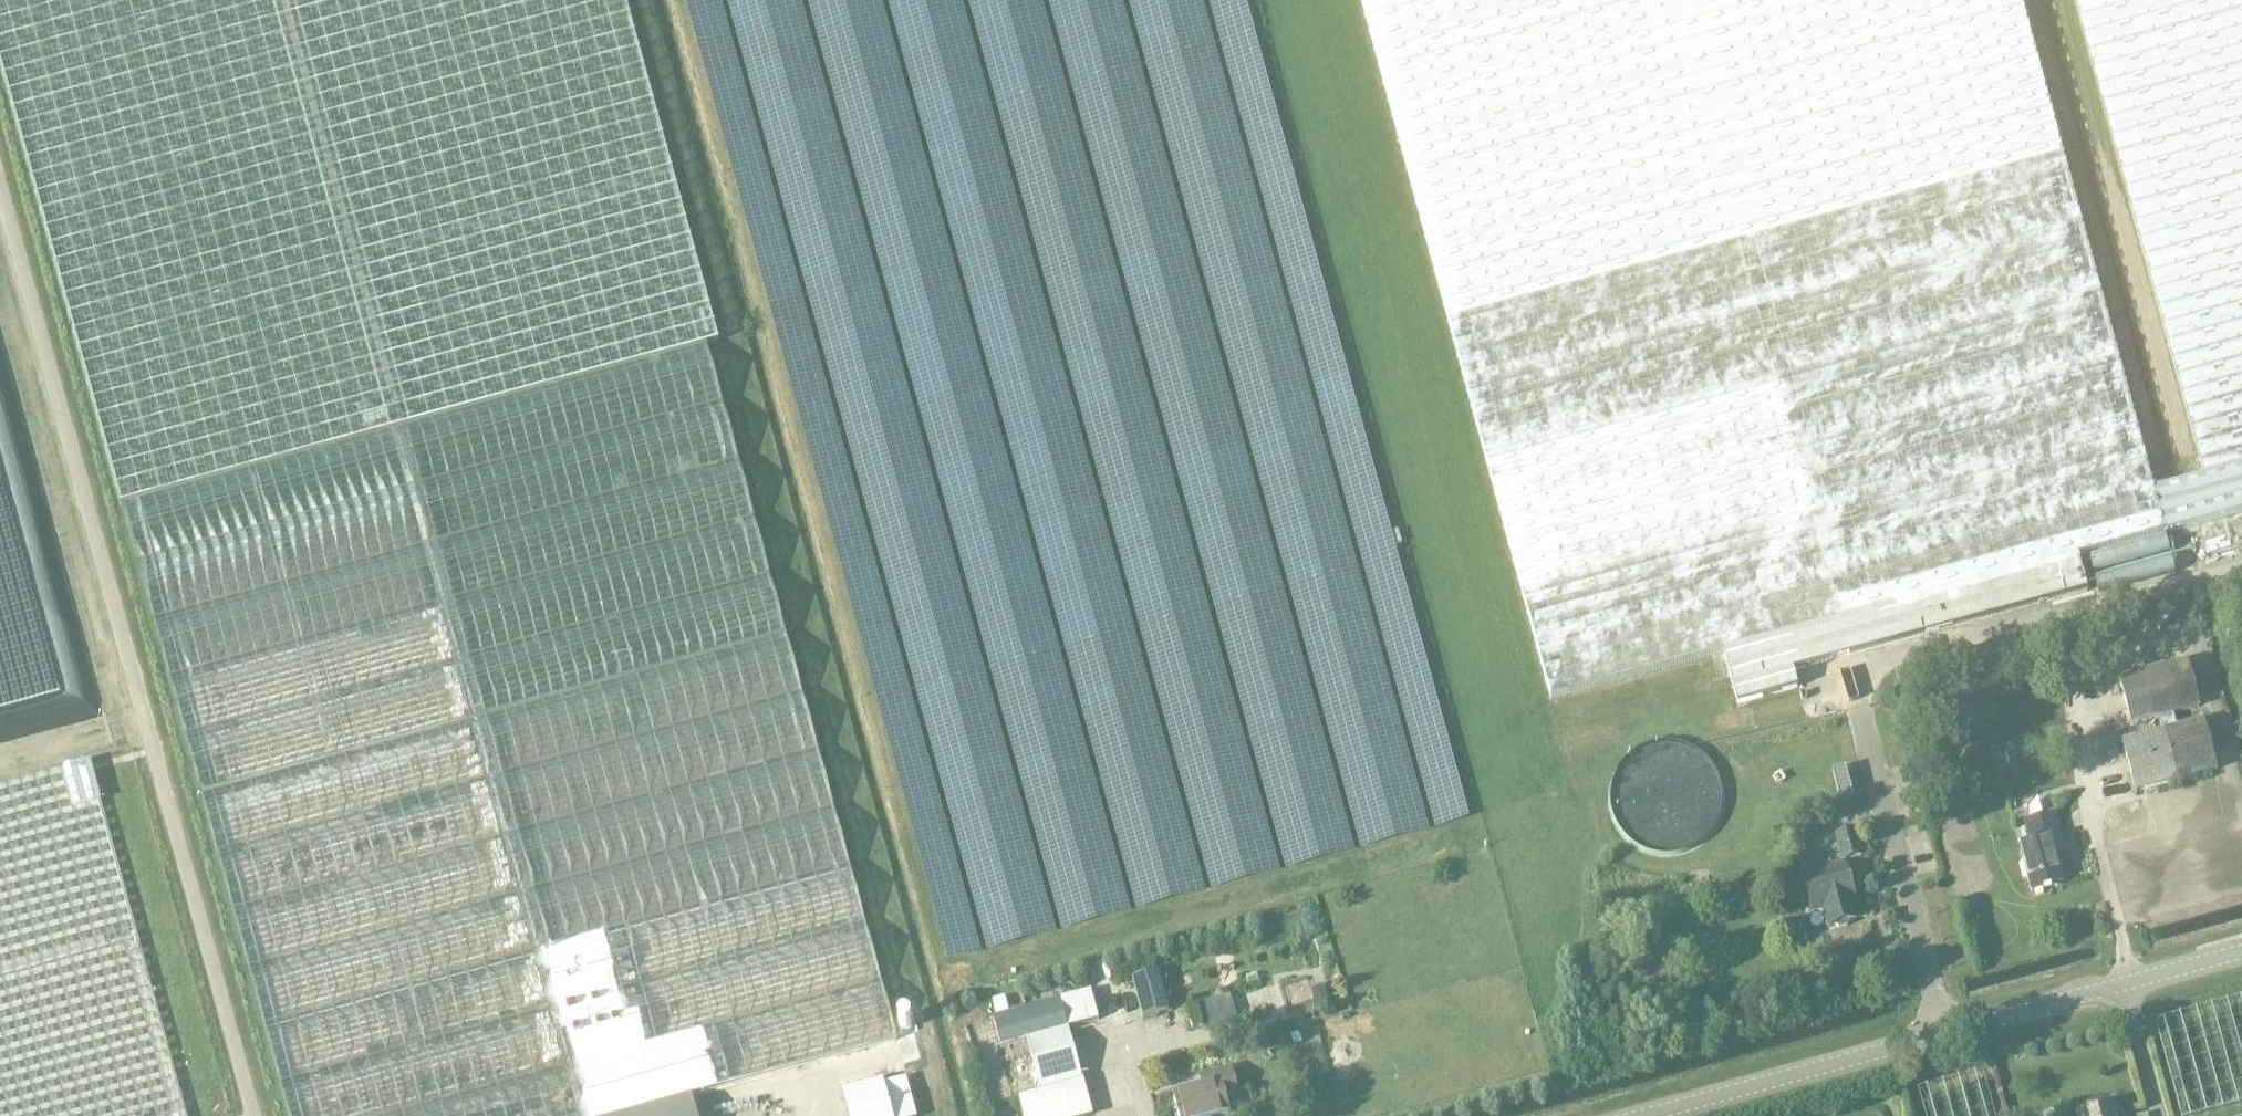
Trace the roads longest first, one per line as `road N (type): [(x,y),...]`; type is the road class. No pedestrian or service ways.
road 1 (unclassified): [(252,1115),(0,193)]
road 2 (unclassified): [(1641,1115),(2241,951)]

